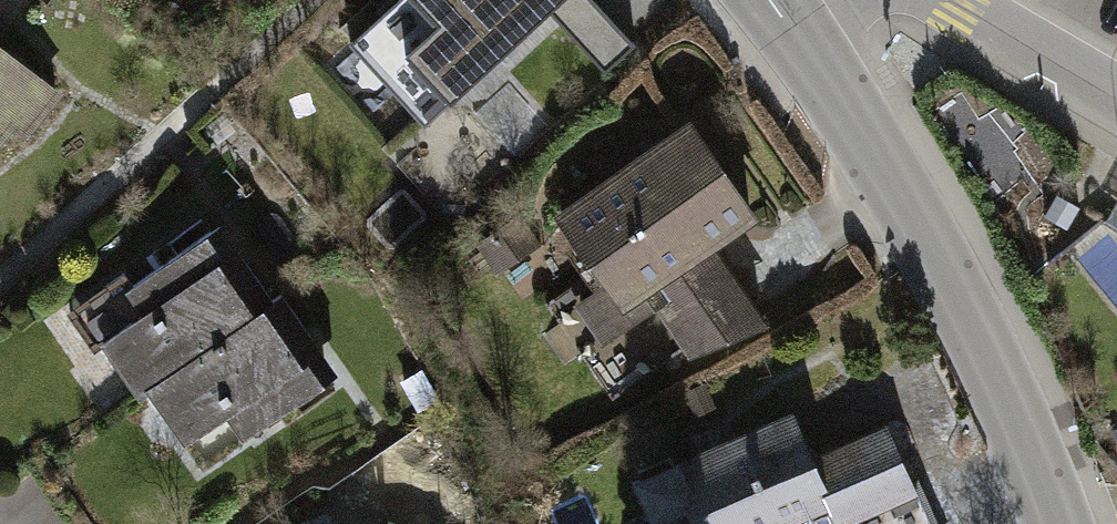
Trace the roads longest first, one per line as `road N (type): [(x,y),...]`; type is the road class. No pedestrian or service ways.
road 1 (secondary): [(771,0),(829,79),(932,250),(1057,523)]
road 2 (residential): [(949,0),(1116,95)]

